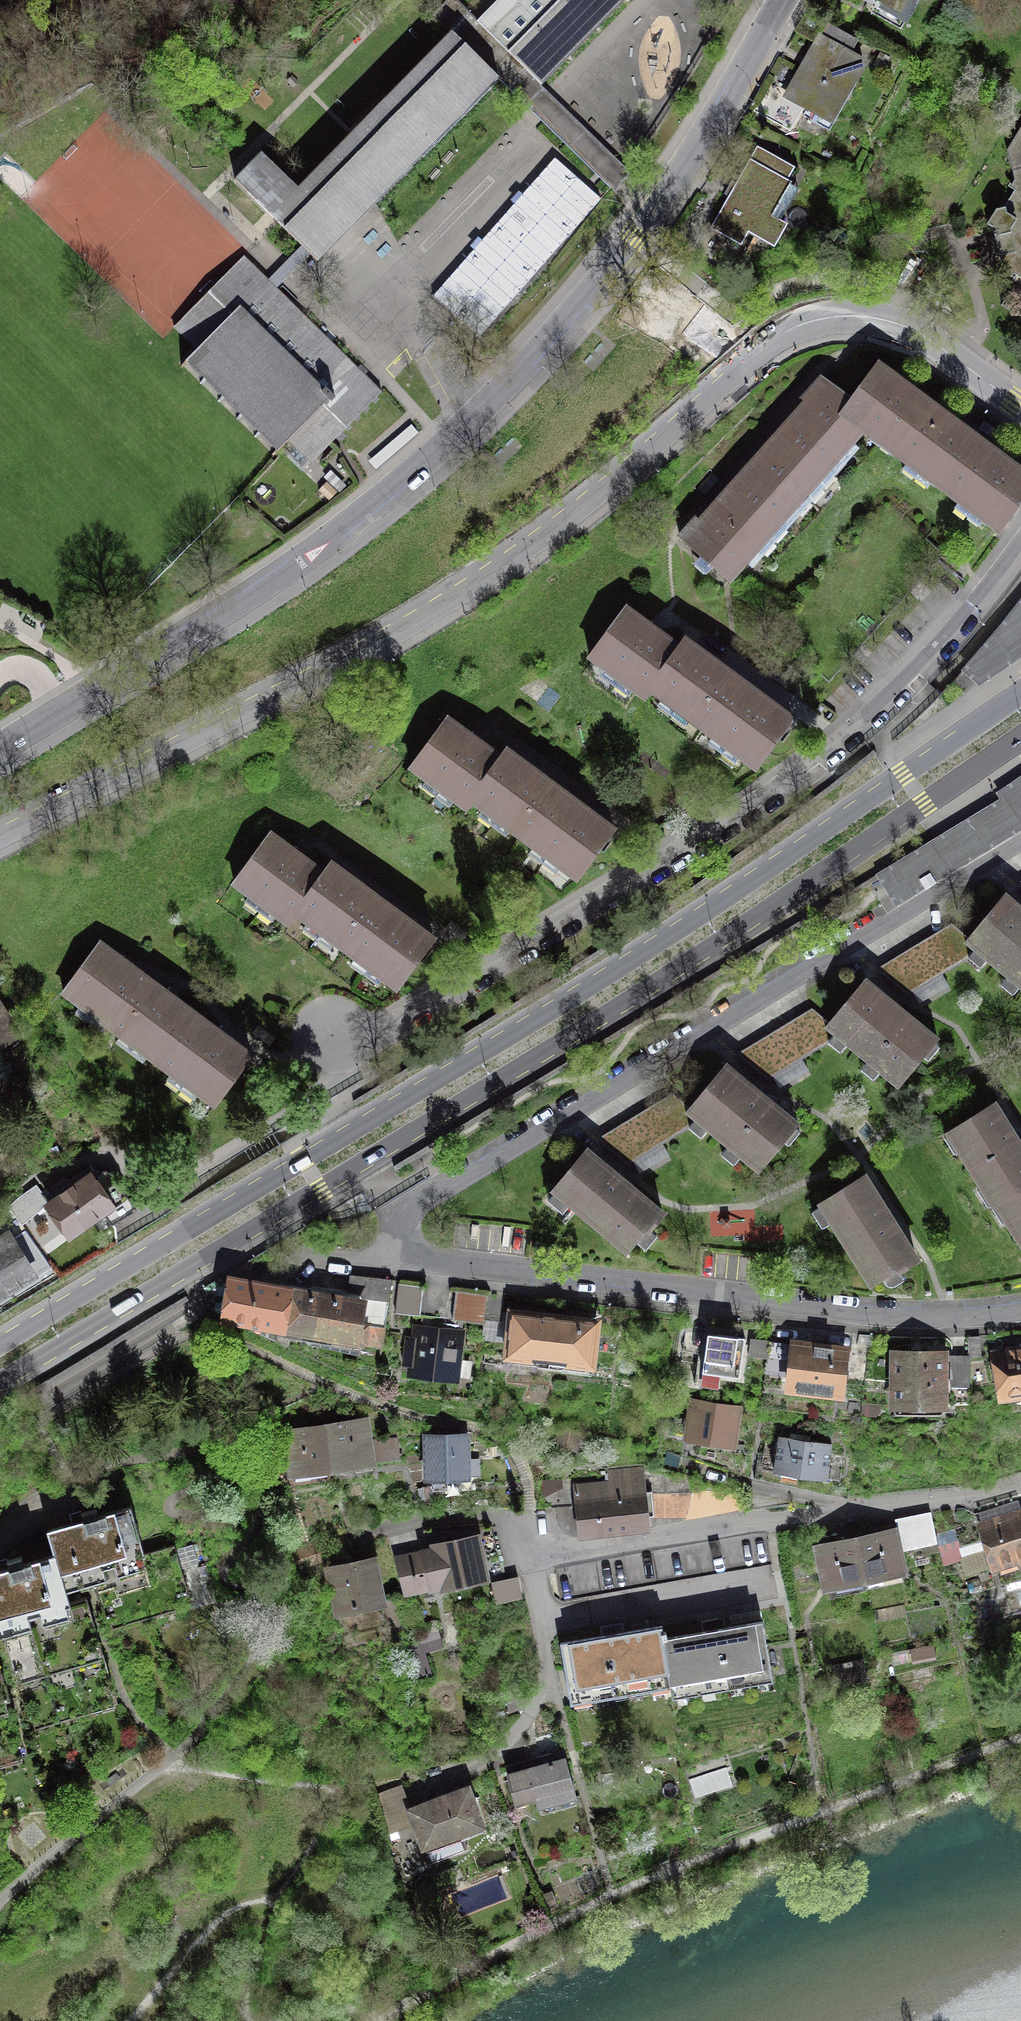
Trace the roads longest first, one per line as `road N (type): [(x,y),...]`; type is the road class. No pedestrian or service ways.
road 1 (residential): [(1020,842),(419,1204),(408,1231),(423,1254),(446,1265),(910,1316),(1020,1309)]
road 2 (primary): [(1020,694),(598,980),(0,1345)]
road 3 (primary): [(0,1387),(617,1008),(1020,738)]
road 4 (residential): [(0,834),(415,618),(559,521),(795,327),(849,316),(900,325),(1020,407)]
road 5 (residential): [(782,0),(634,236),(472,419),(285,569),(0,747)]
road 6 (residential): [(1020,548),(911,680),(811,768),(396,1024),(340,1038)]
road 7 (residential): [(531,1563),(1020,1482)]
road 8 (track): [(133,2020),(212,1932),(267,1901),(280,1906)]

